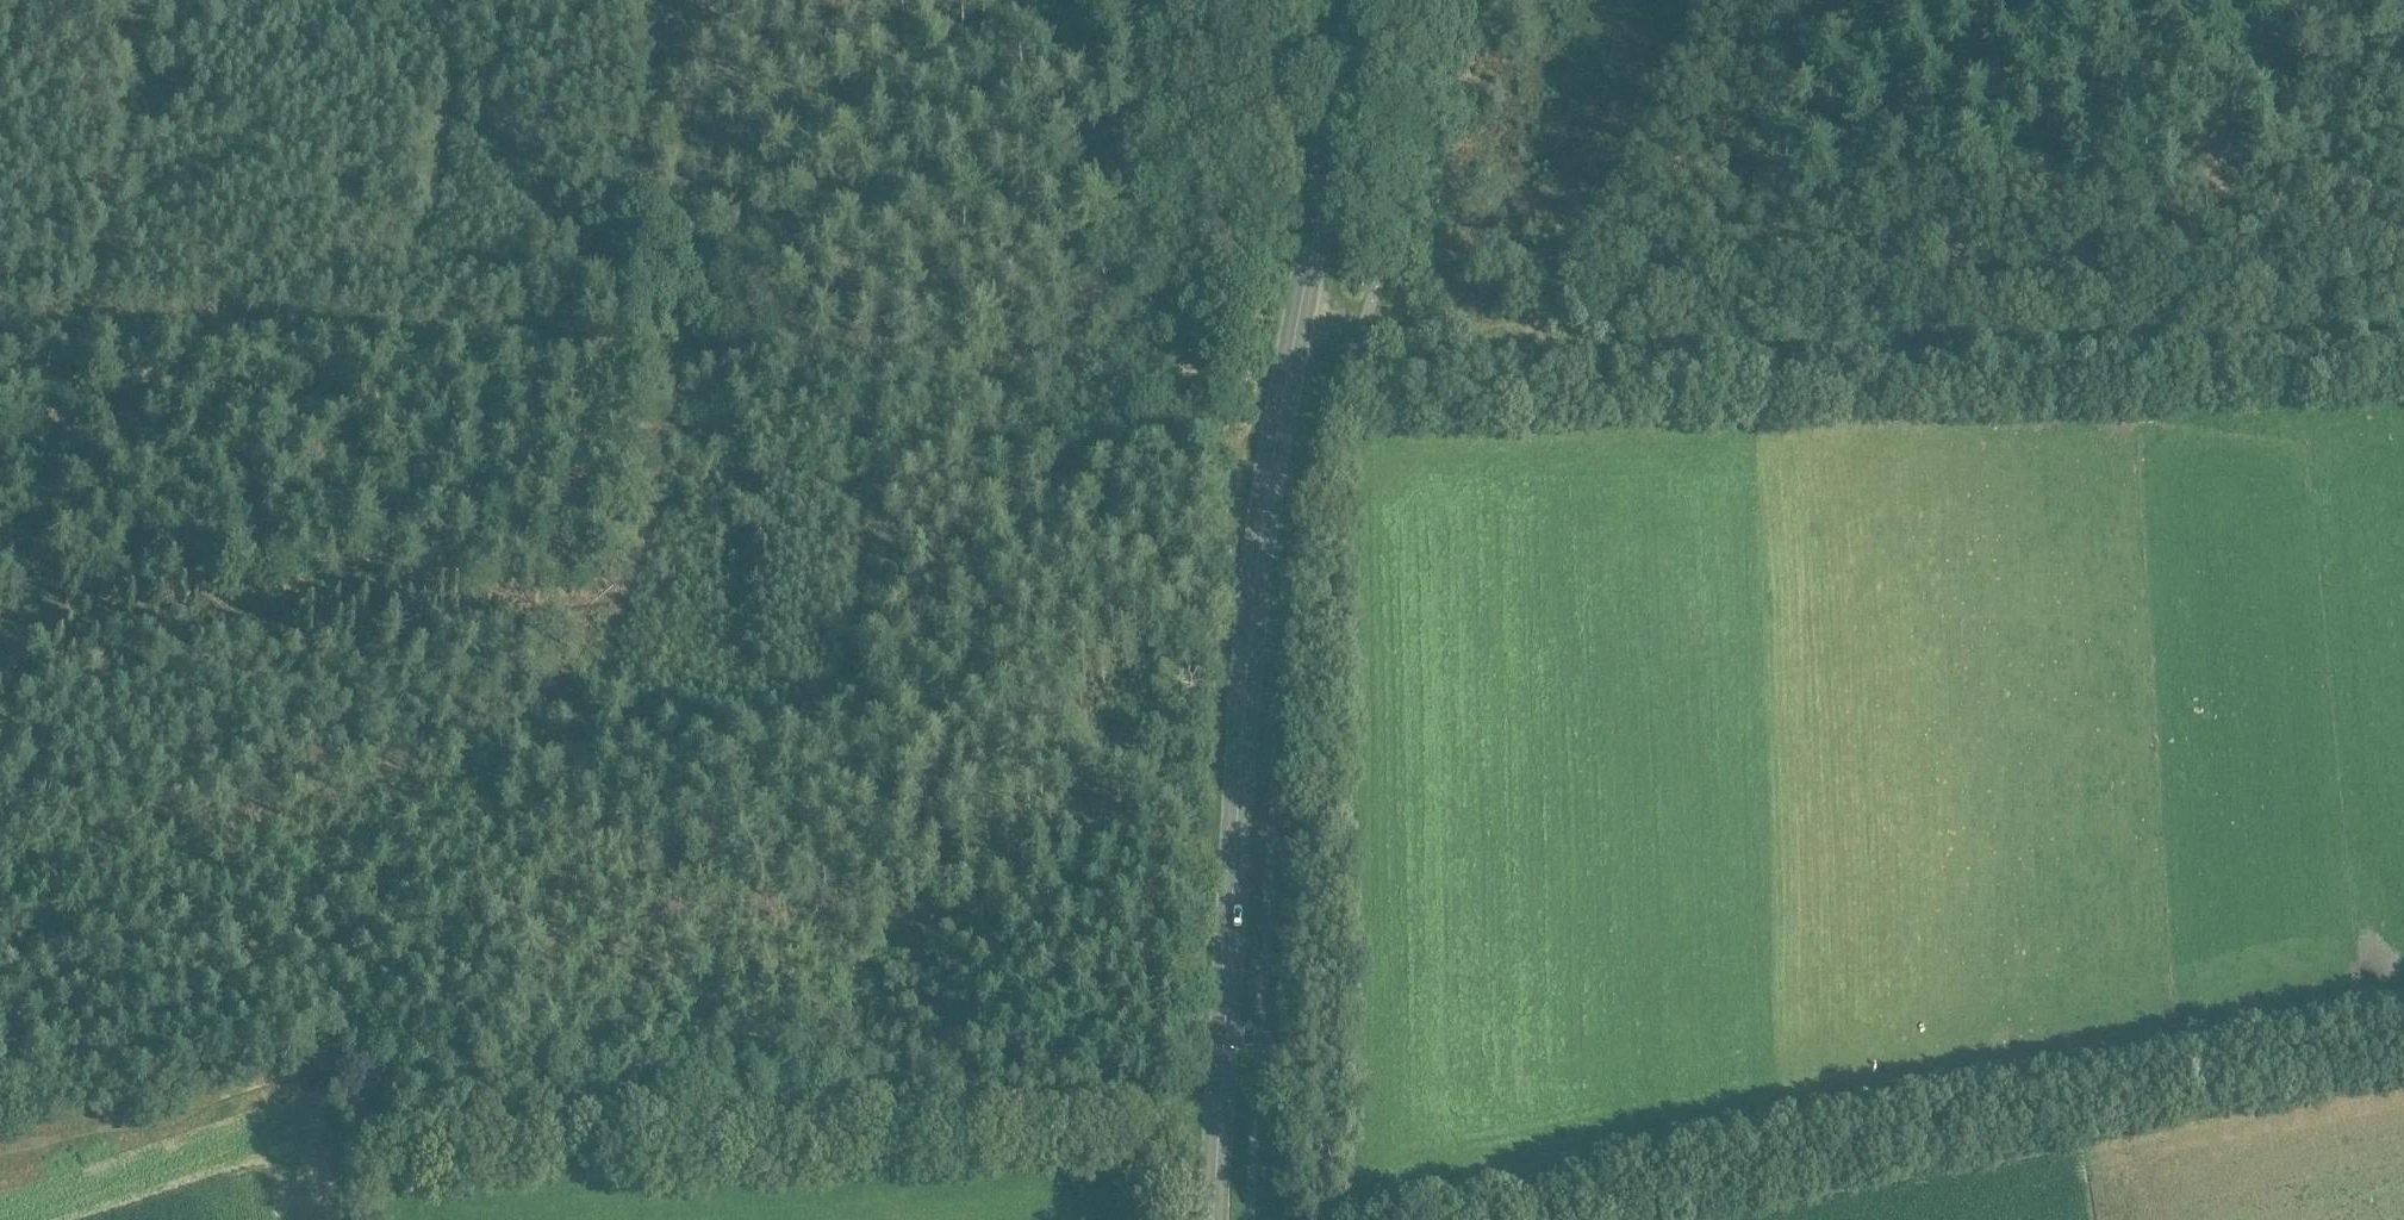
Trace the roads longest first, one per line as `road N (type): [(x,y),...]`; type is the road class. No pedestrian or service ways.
road 1 (secondary): [(1213,1219),(1259,554),(1364,0)]
road 2 (track): [(80,338),(1288,375)]
road 3 (track): [(741,0),(525,1083)]
road 4 (track): [(1362,1219),(2403,1007)]
road 5 (track): [(0,1142),(331,1074),(525,1083)]
road 6 (track): [(80,338),(0,713)]

